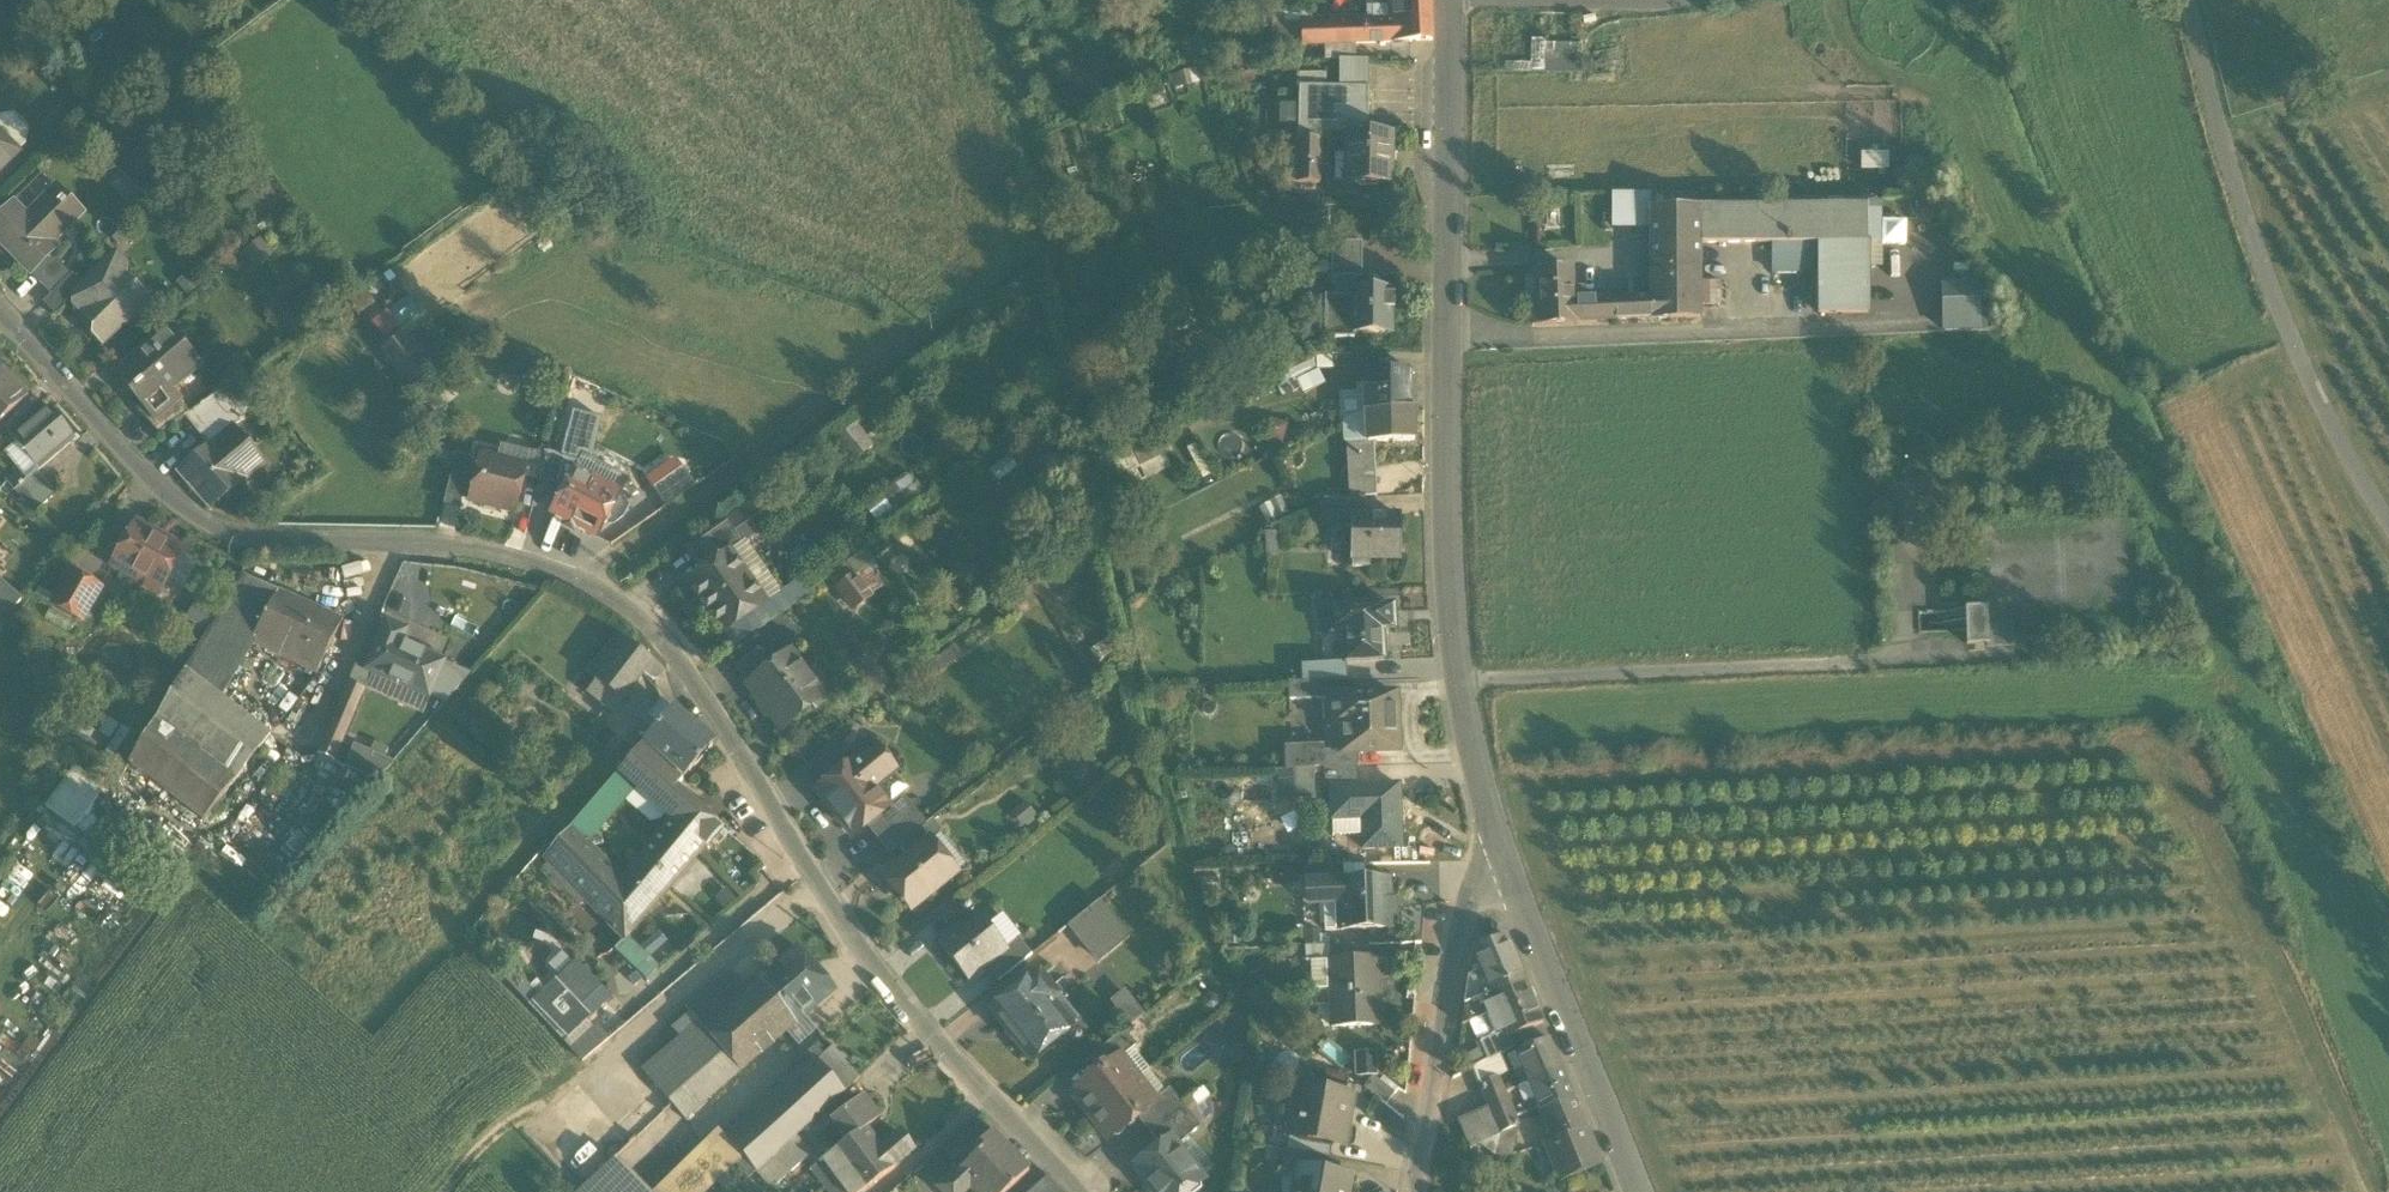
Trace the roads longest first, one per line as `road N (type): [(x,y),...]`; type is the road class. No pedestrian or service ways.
road 1 (residential): [(0,316),(134,473),(197,521),(264,543),(435,542),(565,575),(636,612),(682,663),(872,966),(1079,1191)]
road 2 (secondary): [(1499,833),(1458,680),(1451,0)]
road 3 (residential): [(2186,0),(2271,290),(2388,530)]
road 4 (secondary): [(1641,1191),(1499,833)]
road 5 (residential): [(1412,1191),(1457,907),(1499,833)]
road 6 (residential): [(1533,0),(1662,6),(1688,0)]

